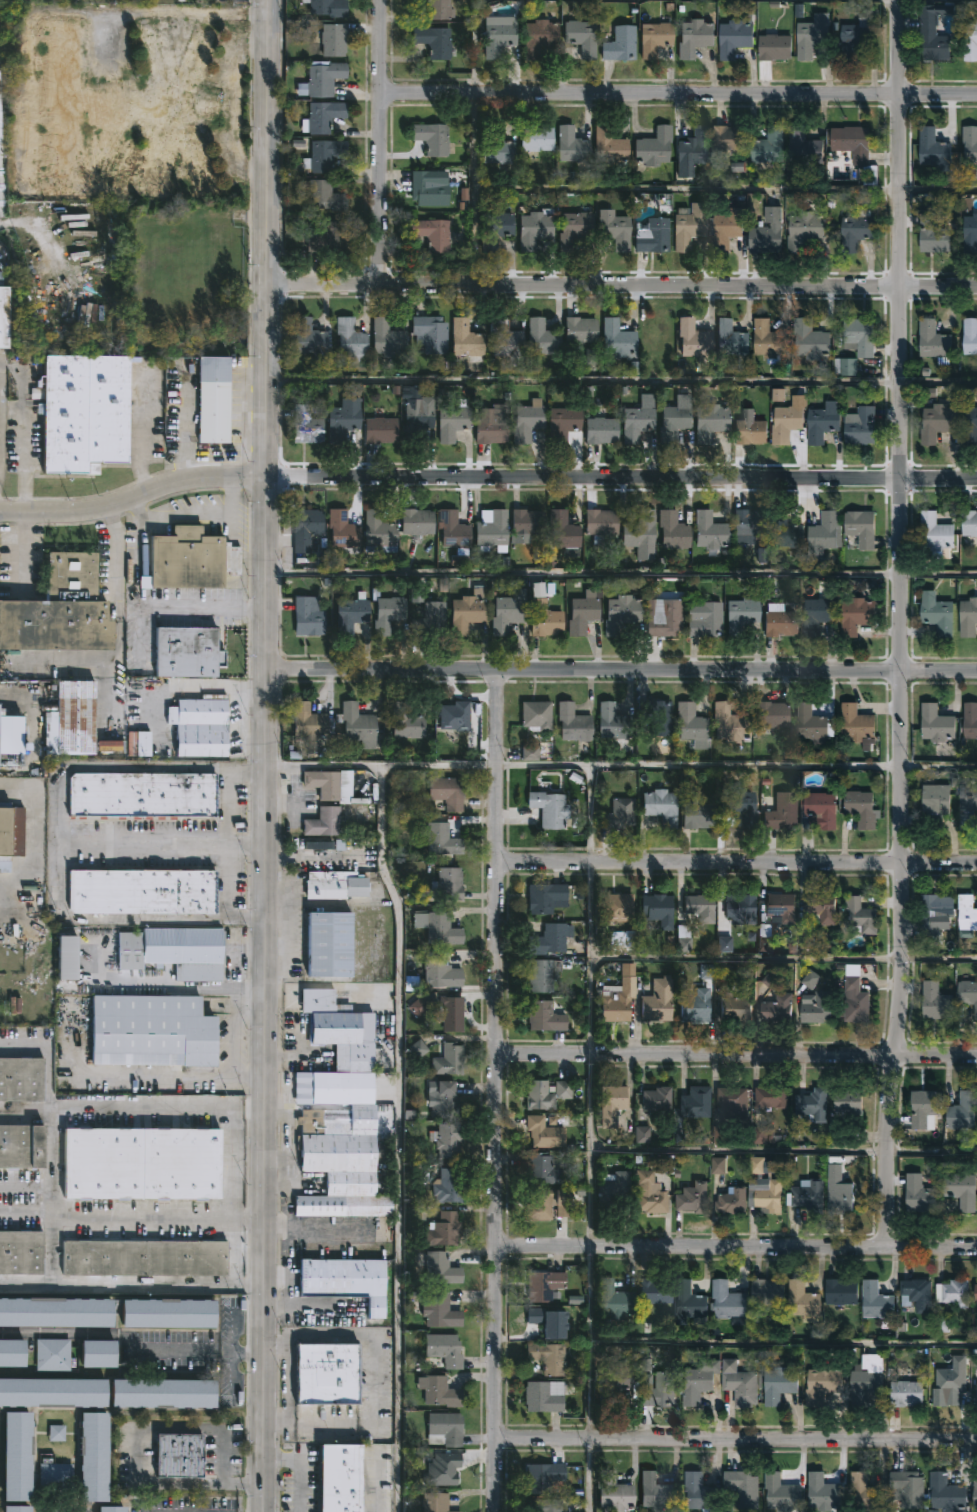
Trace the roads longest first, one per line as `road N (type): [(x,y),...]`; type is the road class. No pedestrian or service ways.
road 1 (tertiary): [(267,1511),(268,0)]
road 2 (residential): [(886,1246),(902,932),(899,0)]
road 3 (residential): [(0,512),(100,509),(193,481),(267,477),(976,480)]
road 4 (residential): [(496,1511),(498,669)]
road 5 (residential): [(267,284),(976,285)]
road 6 (residential): [(267,670),(976,671)]
road 7 (residential): [(381,94),(976,95)]
road 8 (residential): [(496,1248),(976,1246)]
road 9 (residential): [(496,1054),(976,1055)]
road 10 (residential): [(497,1440),(976,1437)]
road 11 (residential): [(497,864),(976,863)]
road 12 (residential): [(381,284),(381,0)]

